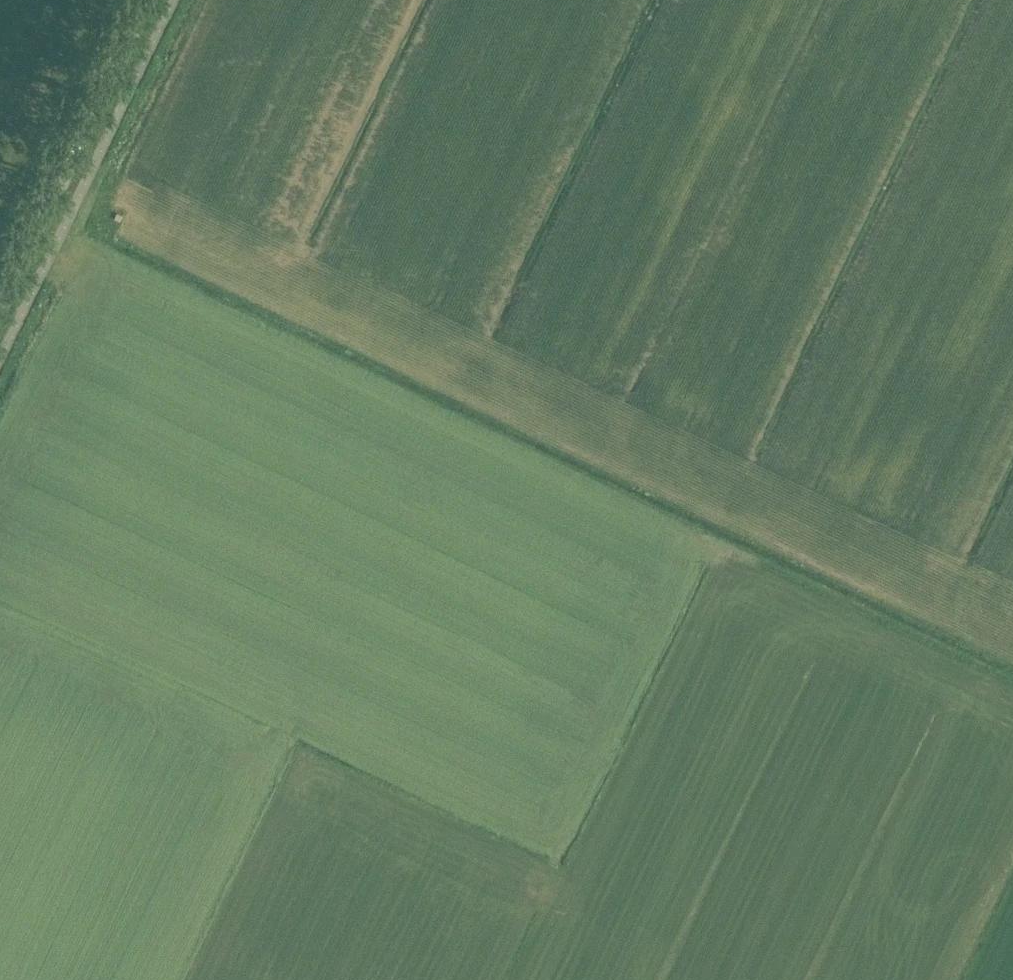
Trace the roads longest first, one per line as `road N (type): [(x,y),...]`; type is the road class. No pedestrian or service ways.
road 1 (tertiary): [(0,306),(147,0)]

